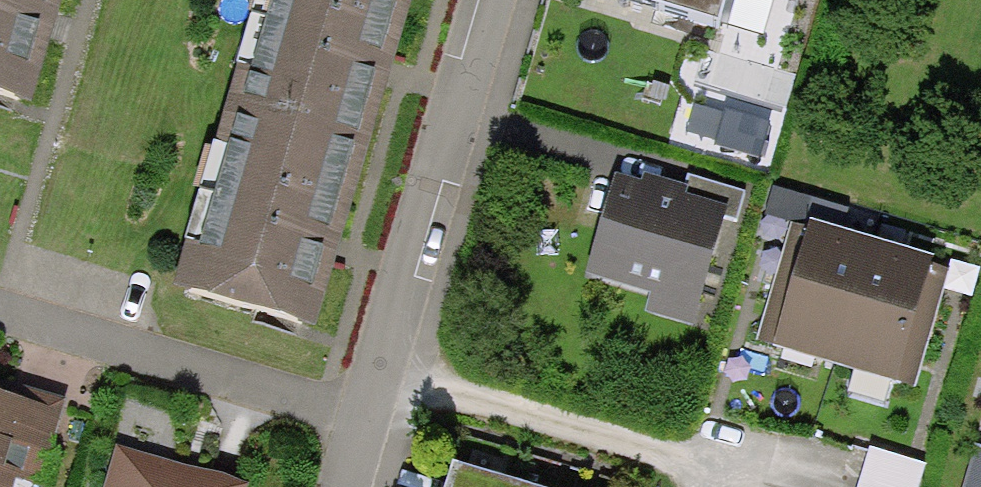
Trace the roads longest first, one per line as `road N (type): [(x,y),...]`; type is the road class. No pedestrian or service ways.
road 1 (residential): [(490,0),(353,486)]

